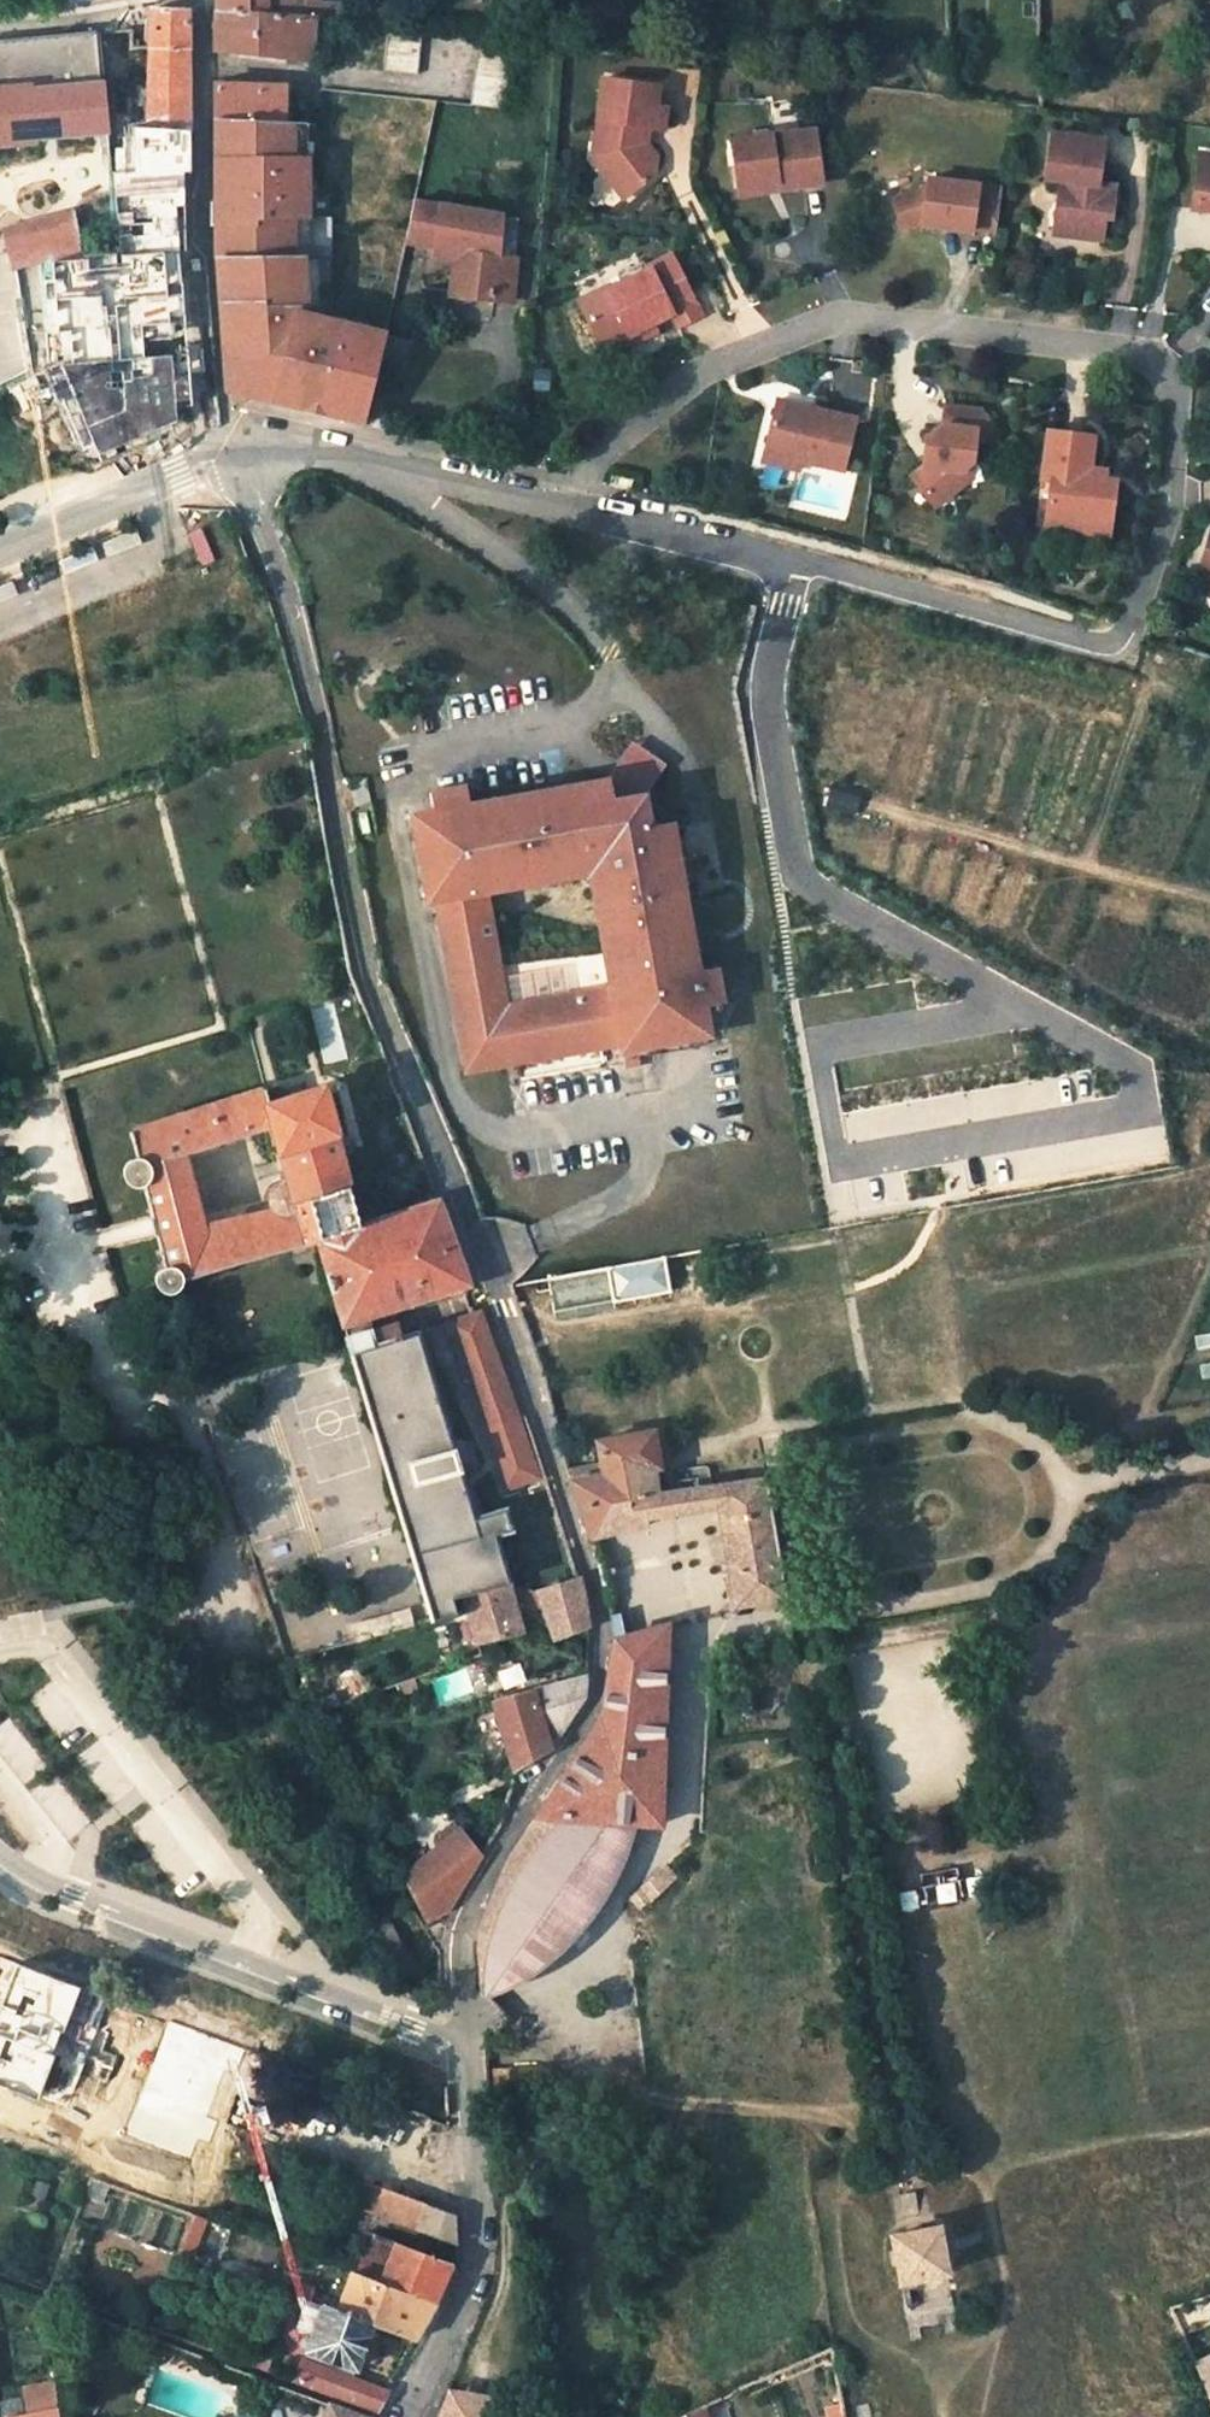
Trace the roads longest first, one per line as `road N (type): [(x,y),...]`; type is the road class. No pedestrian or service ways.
road 1 (residential): [(235,454),(289,591),(374,979),(534,1377),(606,1641),(595,1712),(494,1865),(465,1935),(468,2037)]
road 2 (residential): [(560,505),(1111,647),(1130,624),(1172,513),(1173,384),(1159,363),(932,333),(776,346),(715,360),(637,425)]
road 3 (unclassified): [(468,2037),(73,1899),(0,1850)]
road 4 (track): [(500,2011),(561,1998),(572,2087),(507,2209),(506,2285),(472,2390)]
road 5 (residential): [(468,2037),(478,2222),(471,2279),(402,2416)]
road 6 (residential): [(235,454),(313,446),(560,505)]
road 7 (residential): [(235,454),(0,551)]
road 8 (track): [(1071,1484),(1209,1459)]

